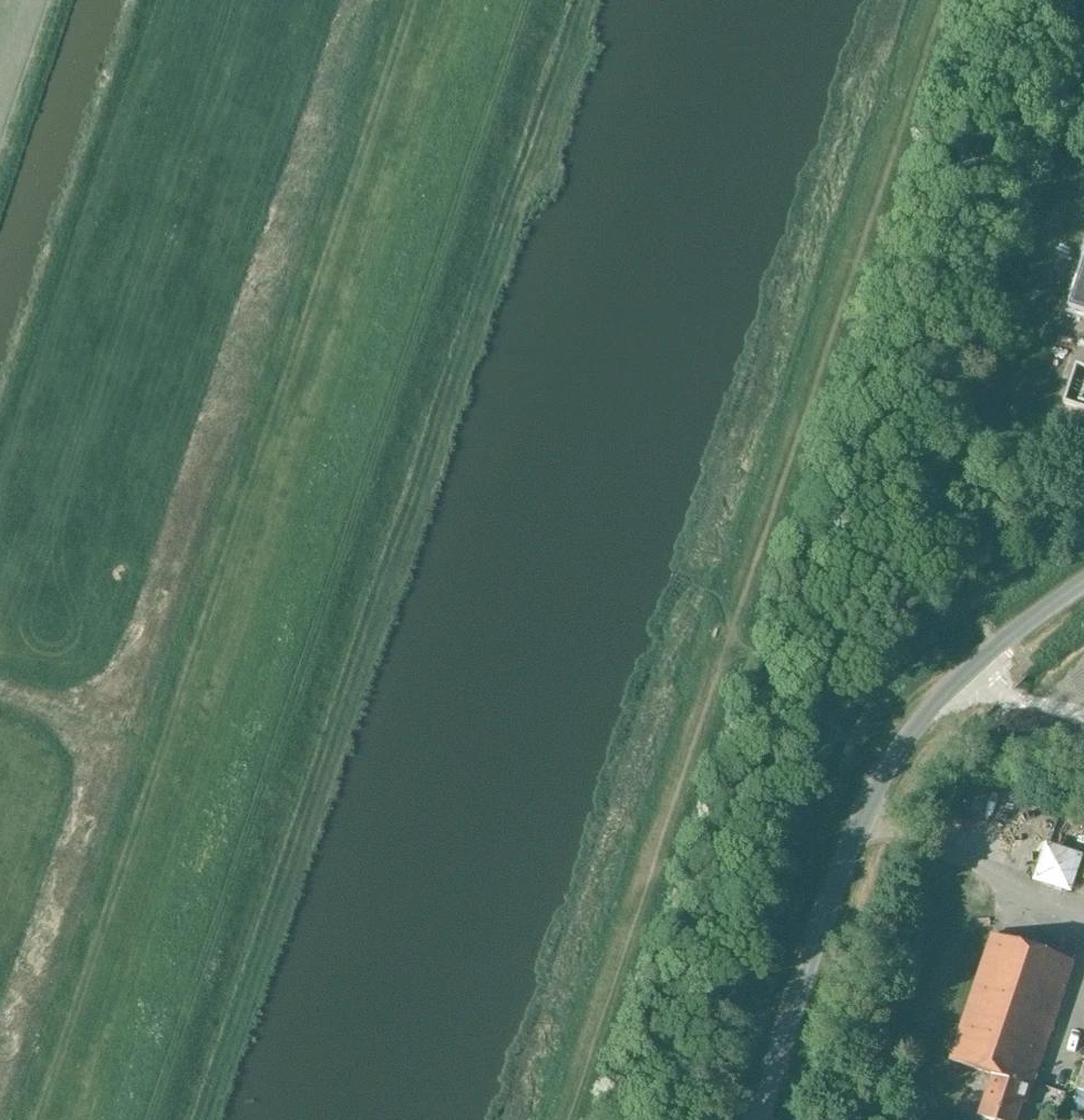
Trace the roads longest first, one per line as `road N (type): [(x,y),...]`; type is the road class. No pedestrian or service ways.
road 1 (unclassified): [(758,1119),(830,899),(905,737),(980,649),(1083,577)]

